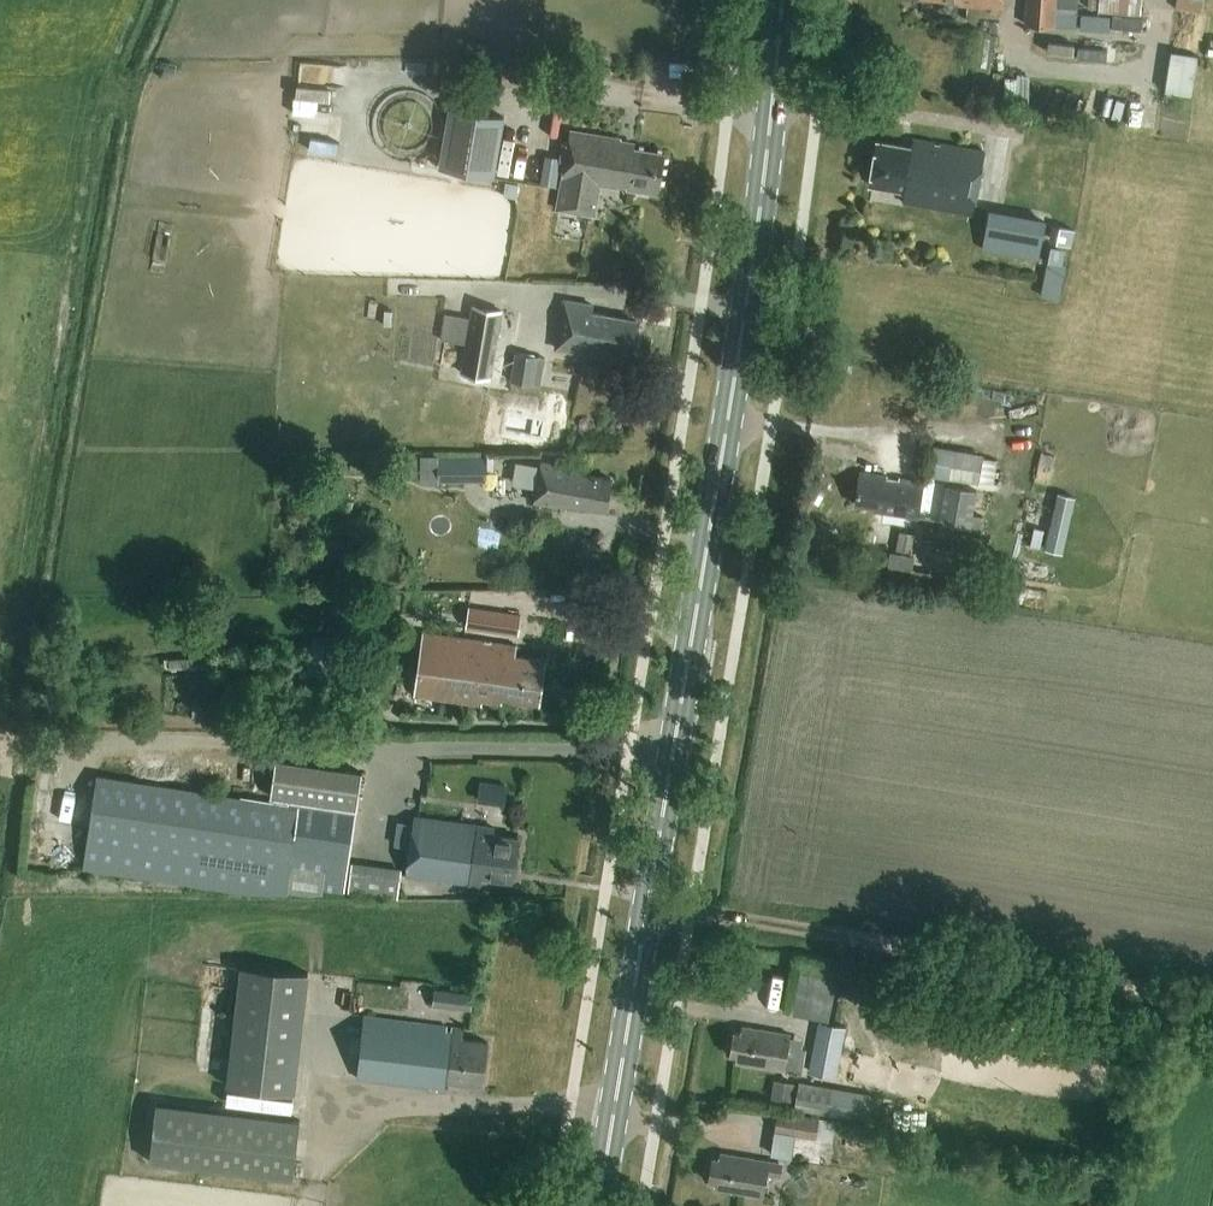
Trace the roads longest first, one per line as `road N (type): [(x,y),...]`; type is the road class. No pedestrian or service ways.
road 1 (secondary): [(598,1205),(748,290),(781,0)]
road 2 (track): [(648,907),(1212,1000)]

